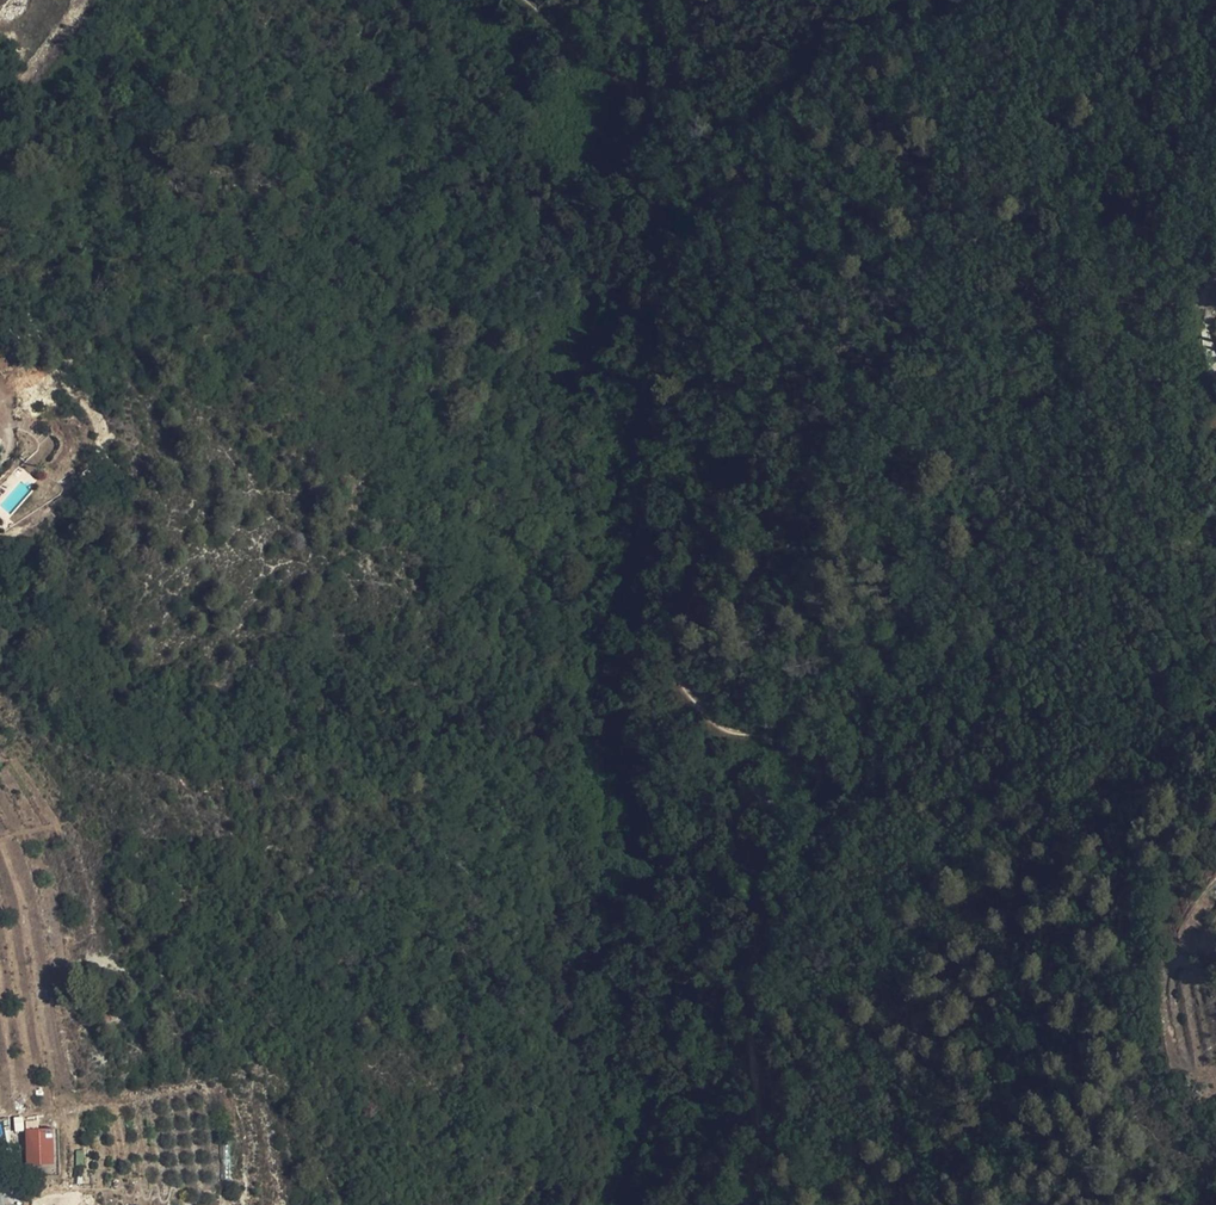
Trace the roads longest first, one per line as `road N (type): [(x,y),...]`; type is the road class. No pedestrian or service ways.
road 1 (track): [(753,1204),(758,1047),(740,967),(755,905),(751,831),(816,791),(817,766),(710,720),(677,676),(680,523),(700,470),(642,404),(650,239),(627,147),(630,77),(563,40),(527,0)]

